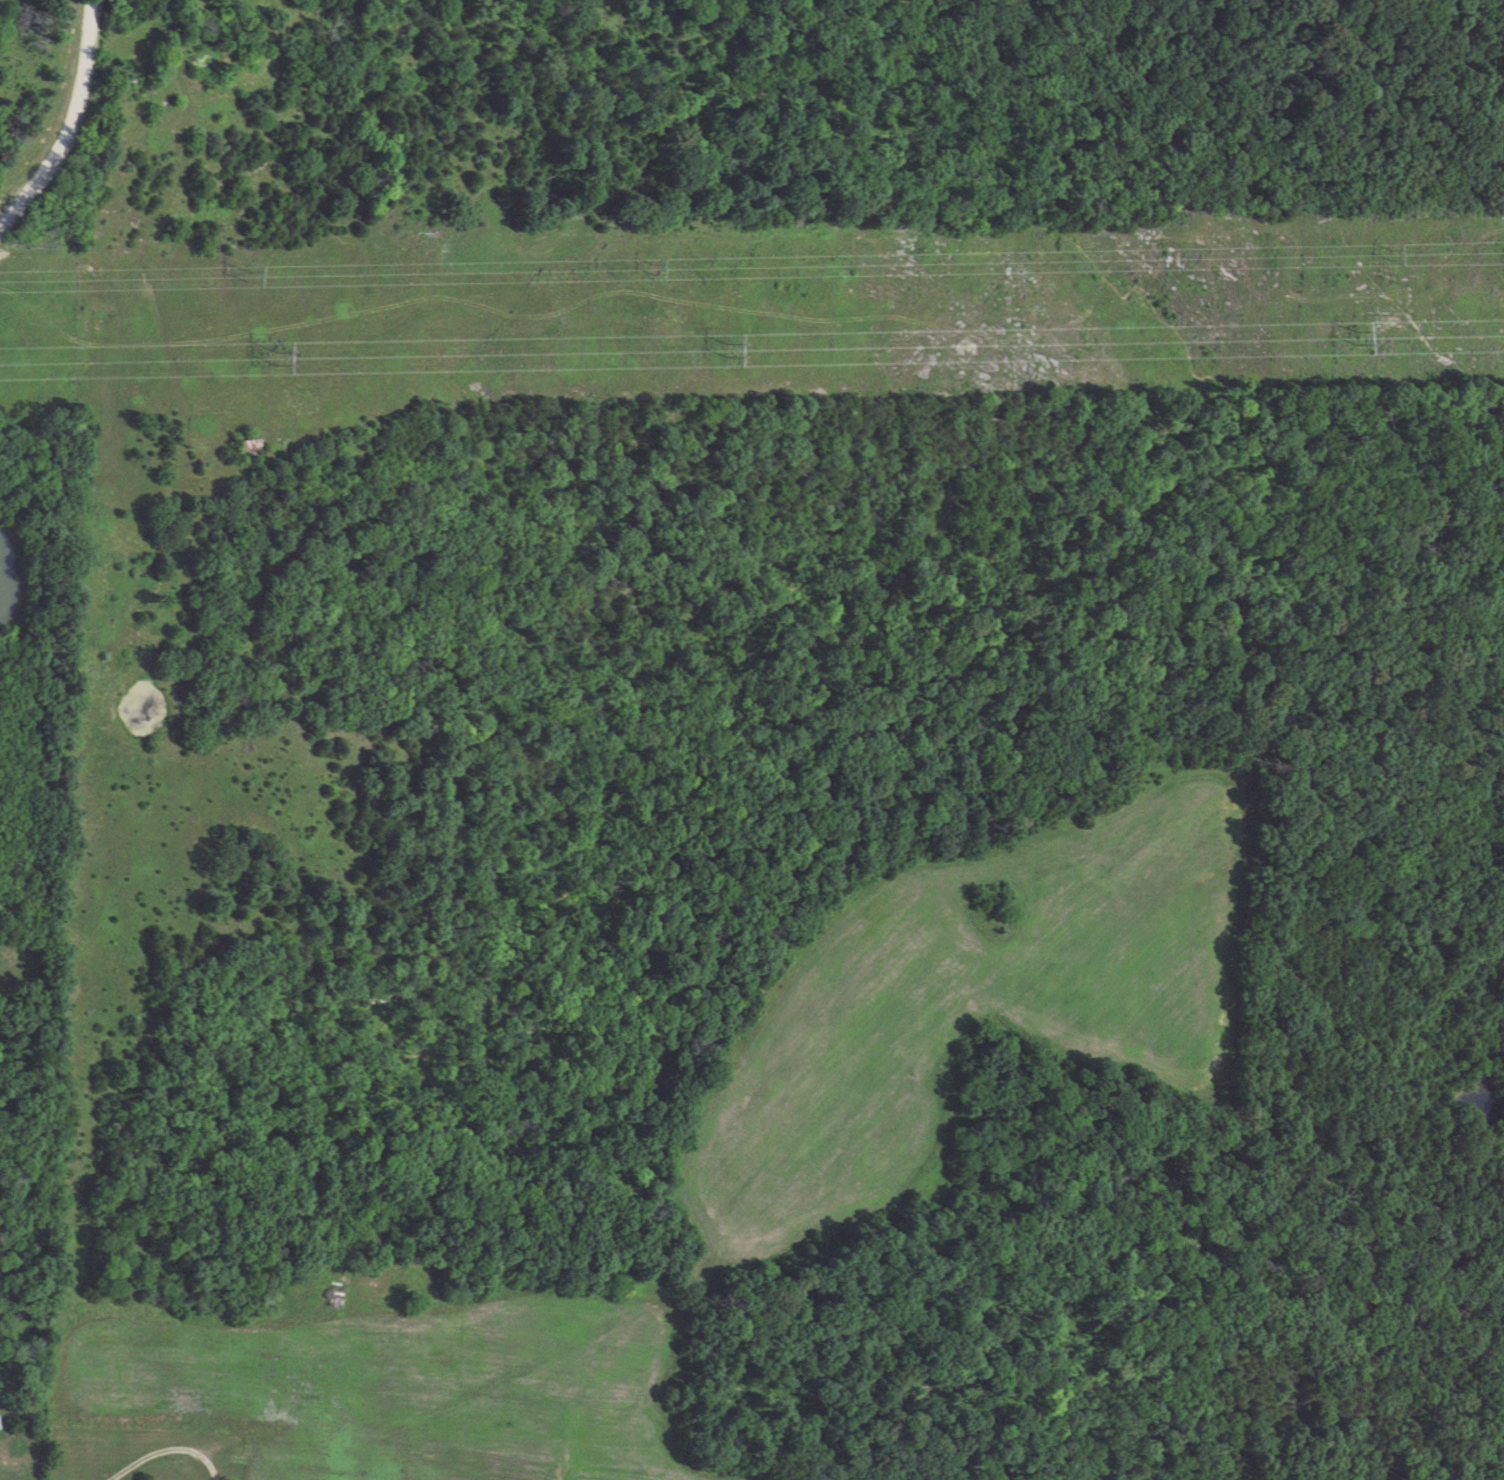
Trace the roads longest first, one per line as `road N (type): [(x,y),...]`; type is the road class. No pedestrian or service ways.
road 1 (residential): [(95,0),(71,125)]
road 2 (residential): [(0,229),(71,125)]

